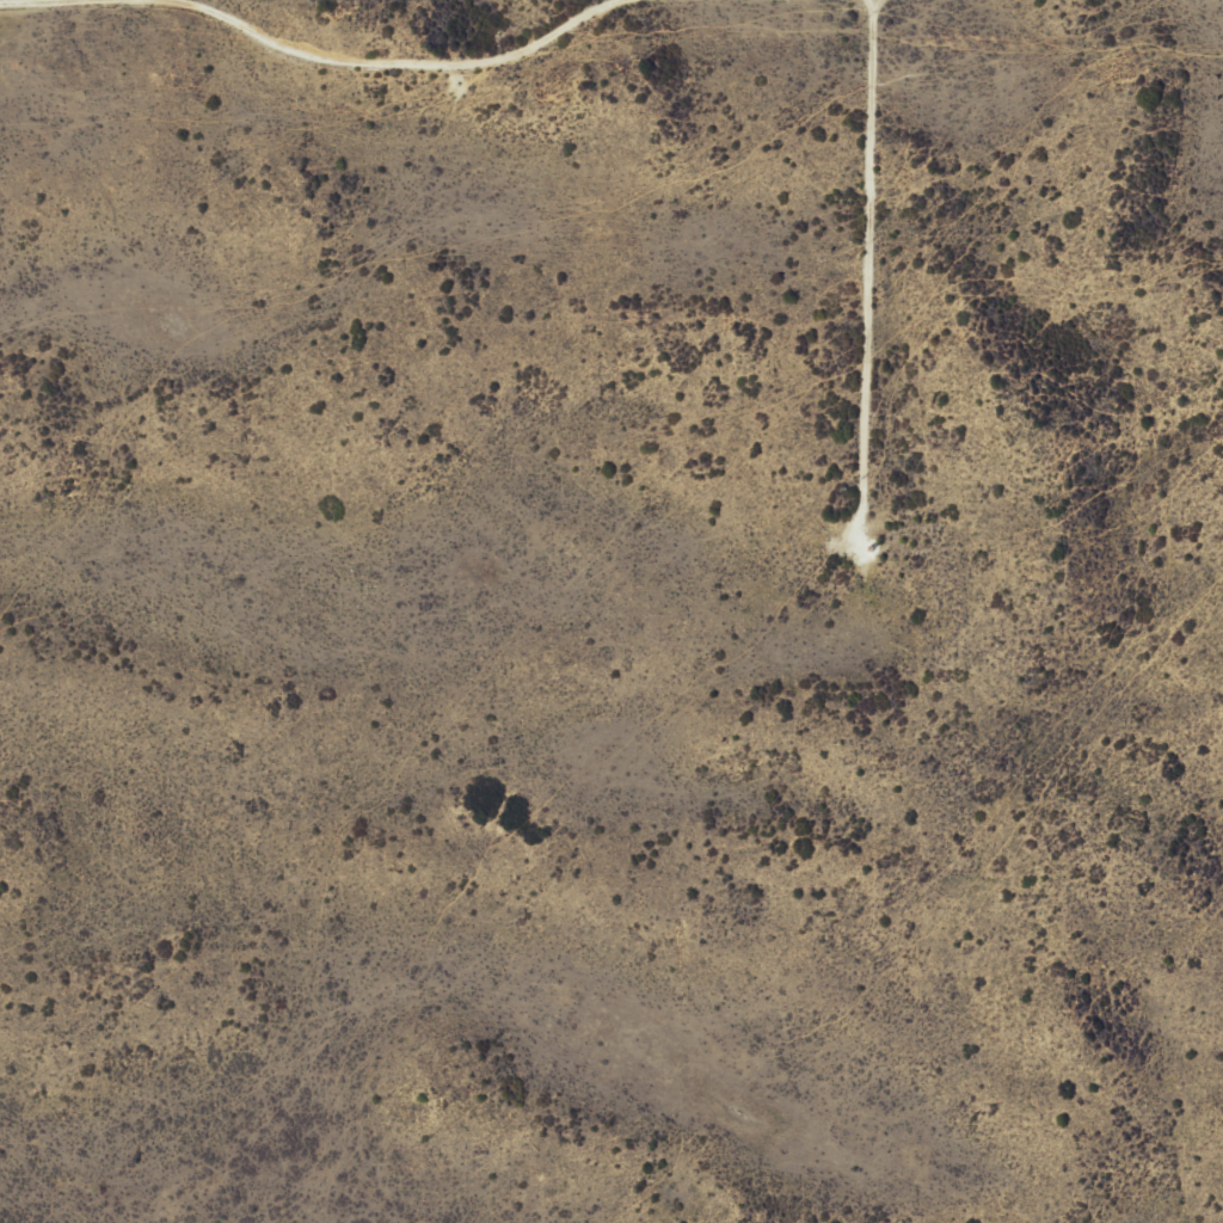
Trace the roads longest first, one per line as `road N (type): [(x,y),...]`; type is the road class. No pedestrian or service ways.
road 1 (track): [(0,1),(211,12),(343,68),(505,63),(636,0)]

